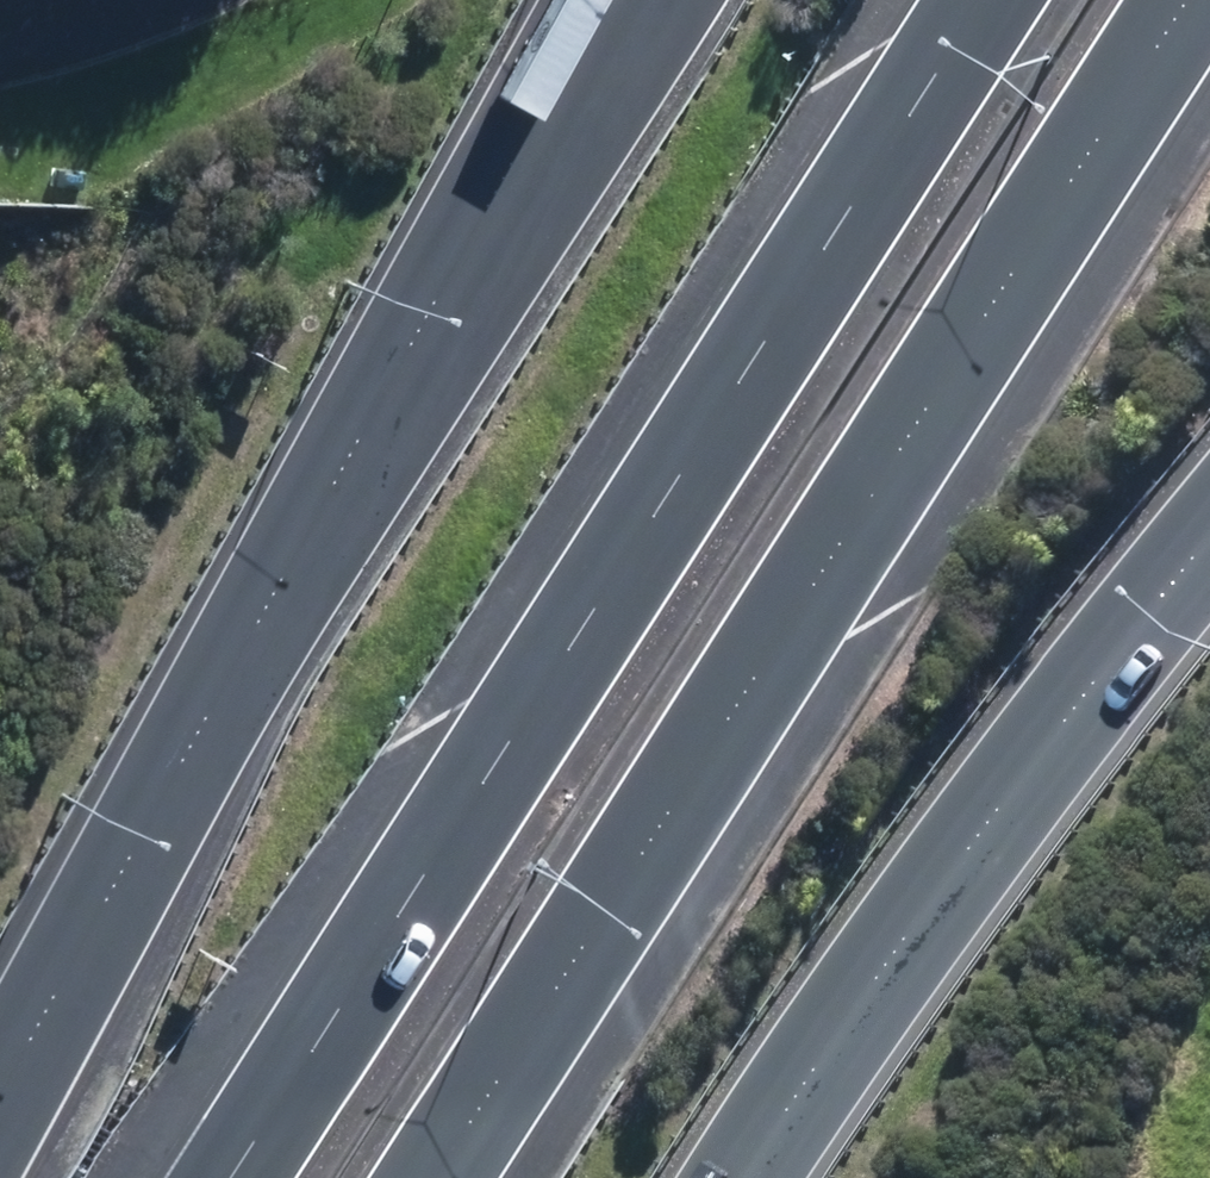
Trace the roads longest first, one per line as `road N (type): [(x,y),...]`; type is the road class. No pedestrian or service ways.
road 1 (motorway): [(223,1177),(983,0)]
road 2 (motorway): [(1181,0),(429,1177)]
road 3 (motorway): [(0,1099),(626,0)]
road 4 (motorway): [(1209,542),(770,1121),(736,1177)]

